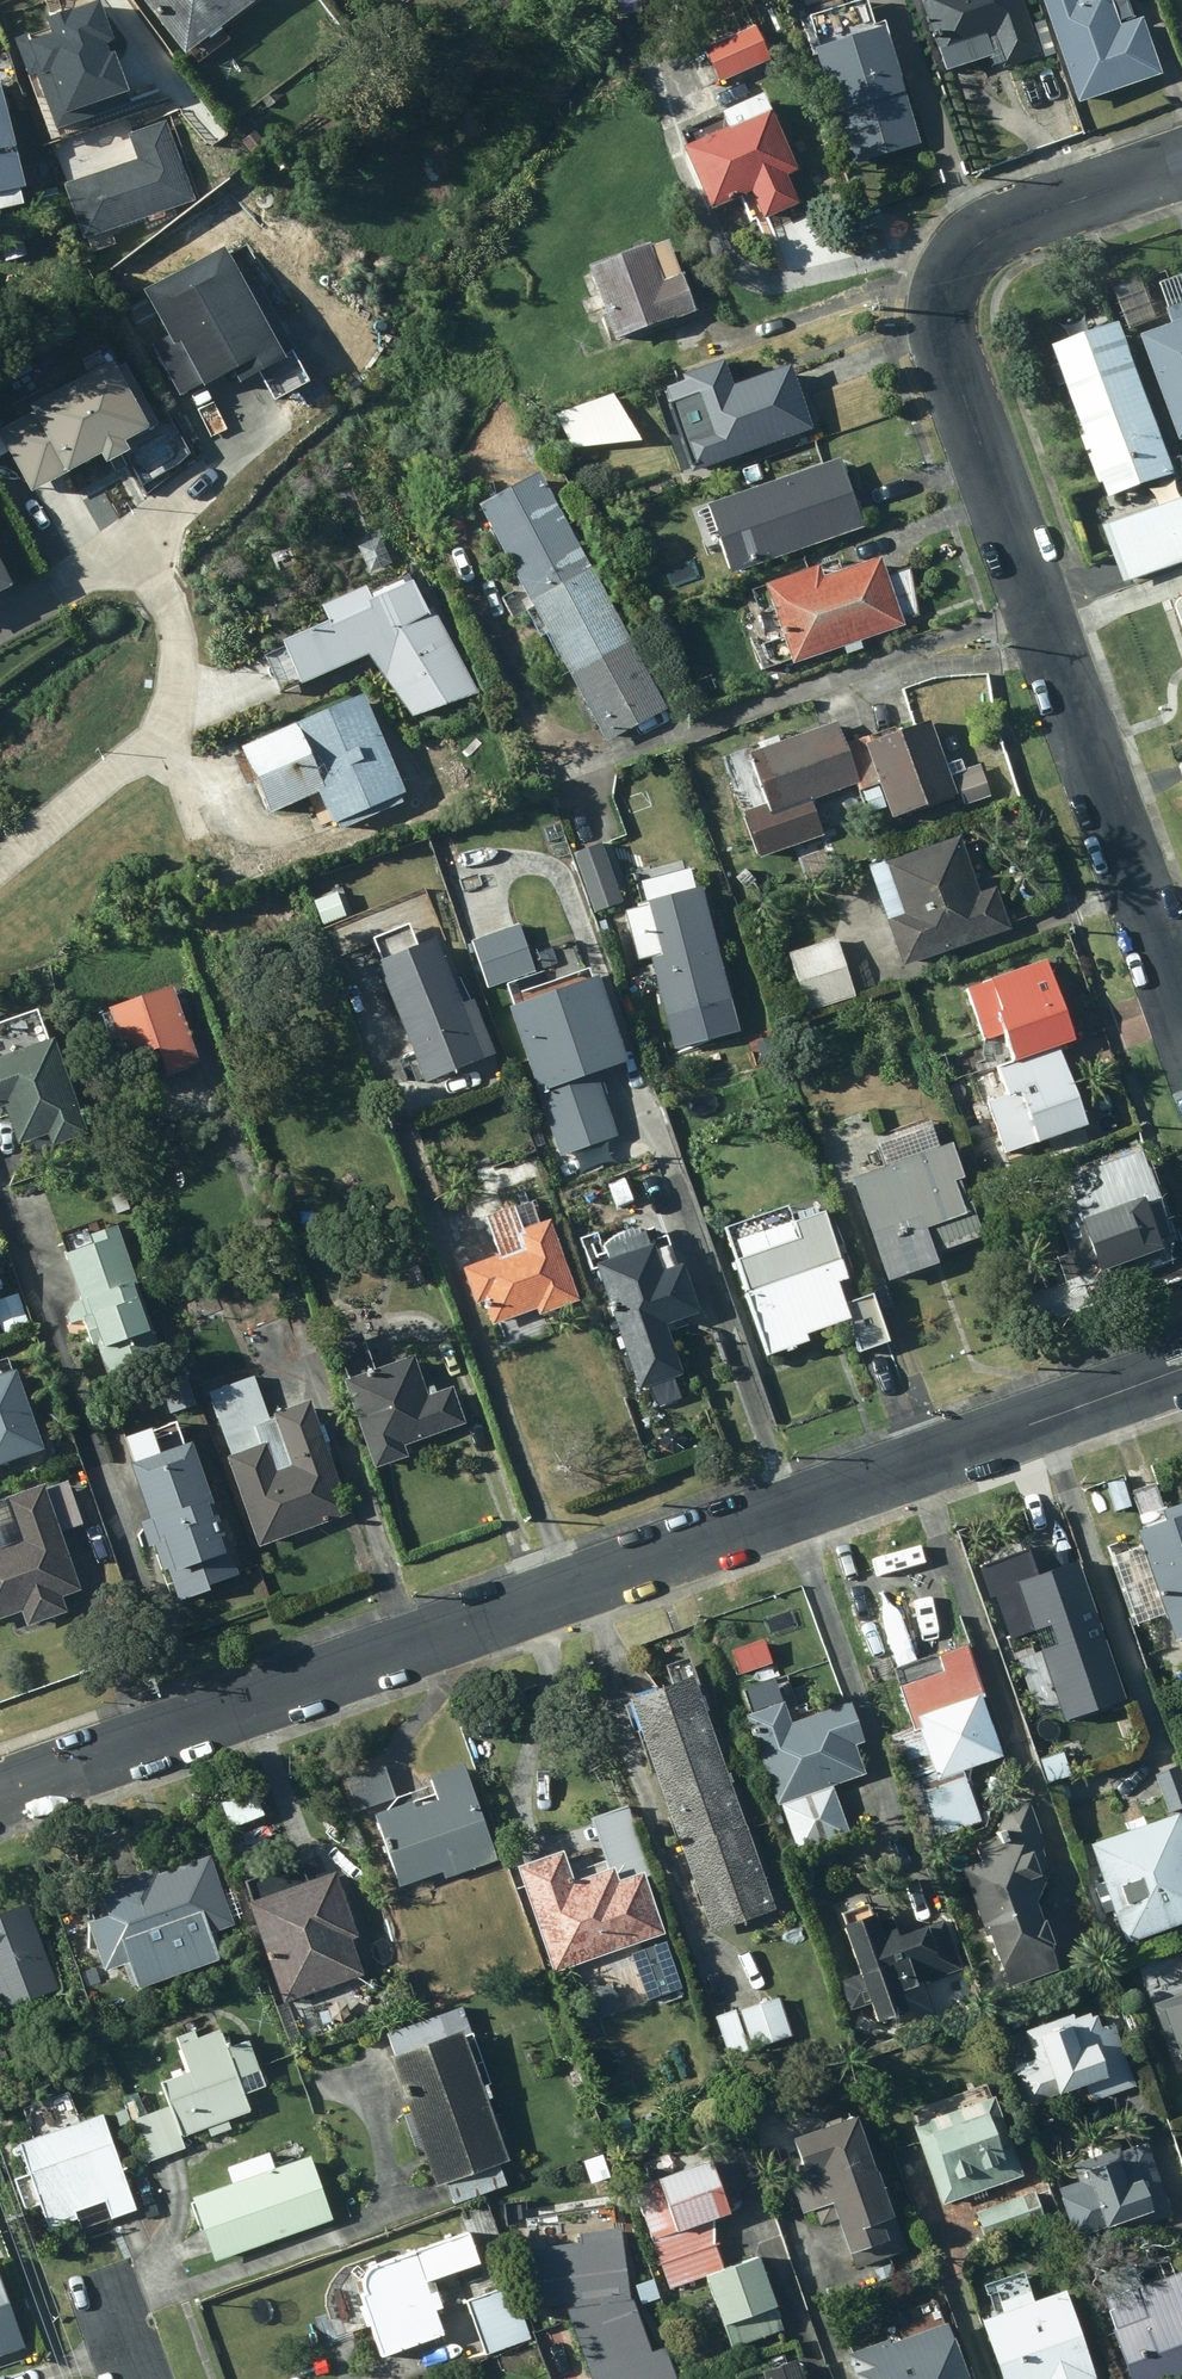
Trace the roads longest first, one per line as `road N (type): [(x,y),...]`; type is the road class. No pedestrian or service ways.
road 1 (residential): [(1181,1371),(0,1796)]
road 2 (residential): [(1181,164),(1005,227),(956,273),(945,308),(951,345),(1181,1009)]

